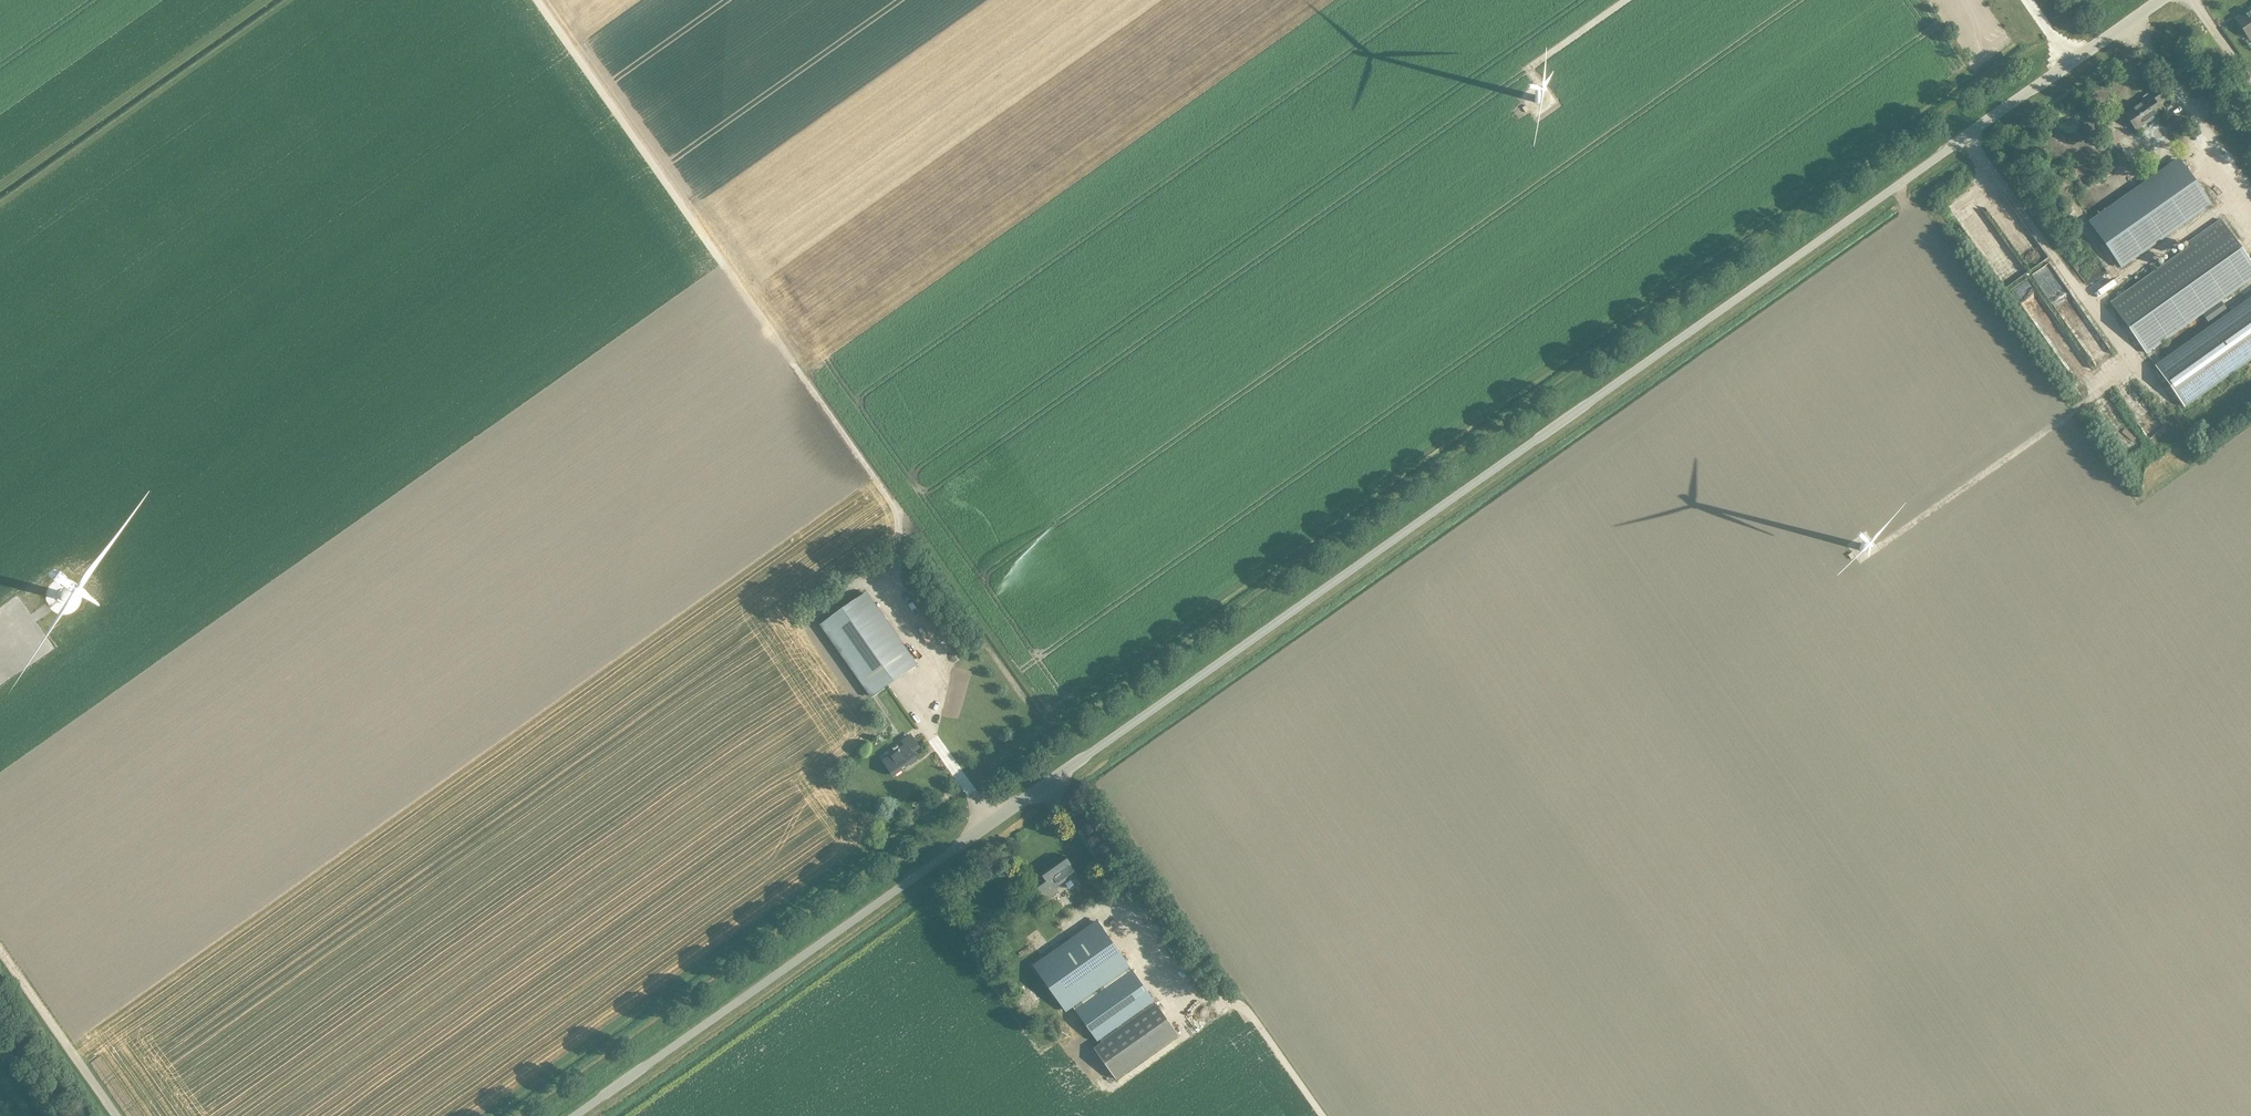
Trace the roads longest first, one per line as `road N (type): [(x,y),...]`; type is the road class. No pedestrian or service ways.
road 1 (unclassified): [(575,1115),(2160,0)]

